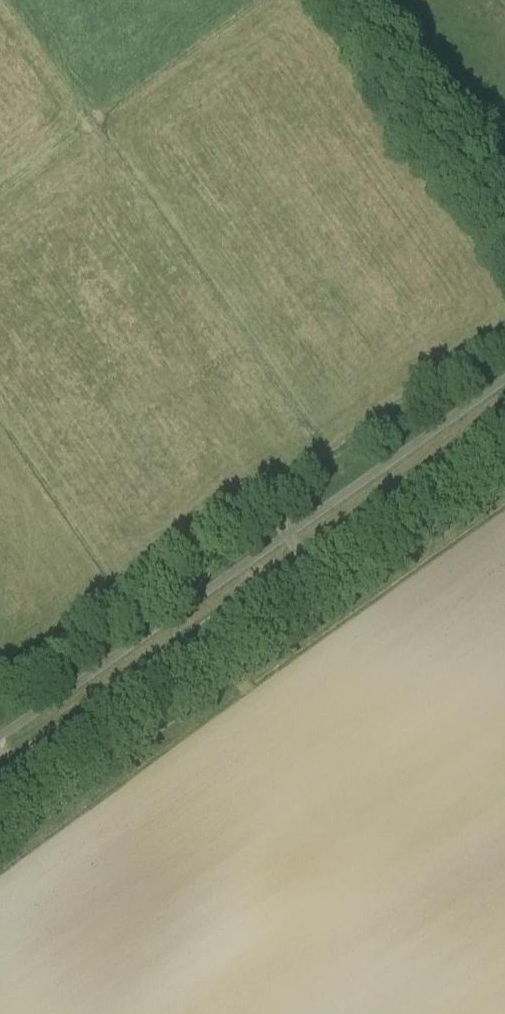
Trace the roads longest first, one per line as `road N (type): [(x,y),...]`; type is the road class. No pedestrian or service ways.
road 1 (secondary): [(0,776),(504,420)]

